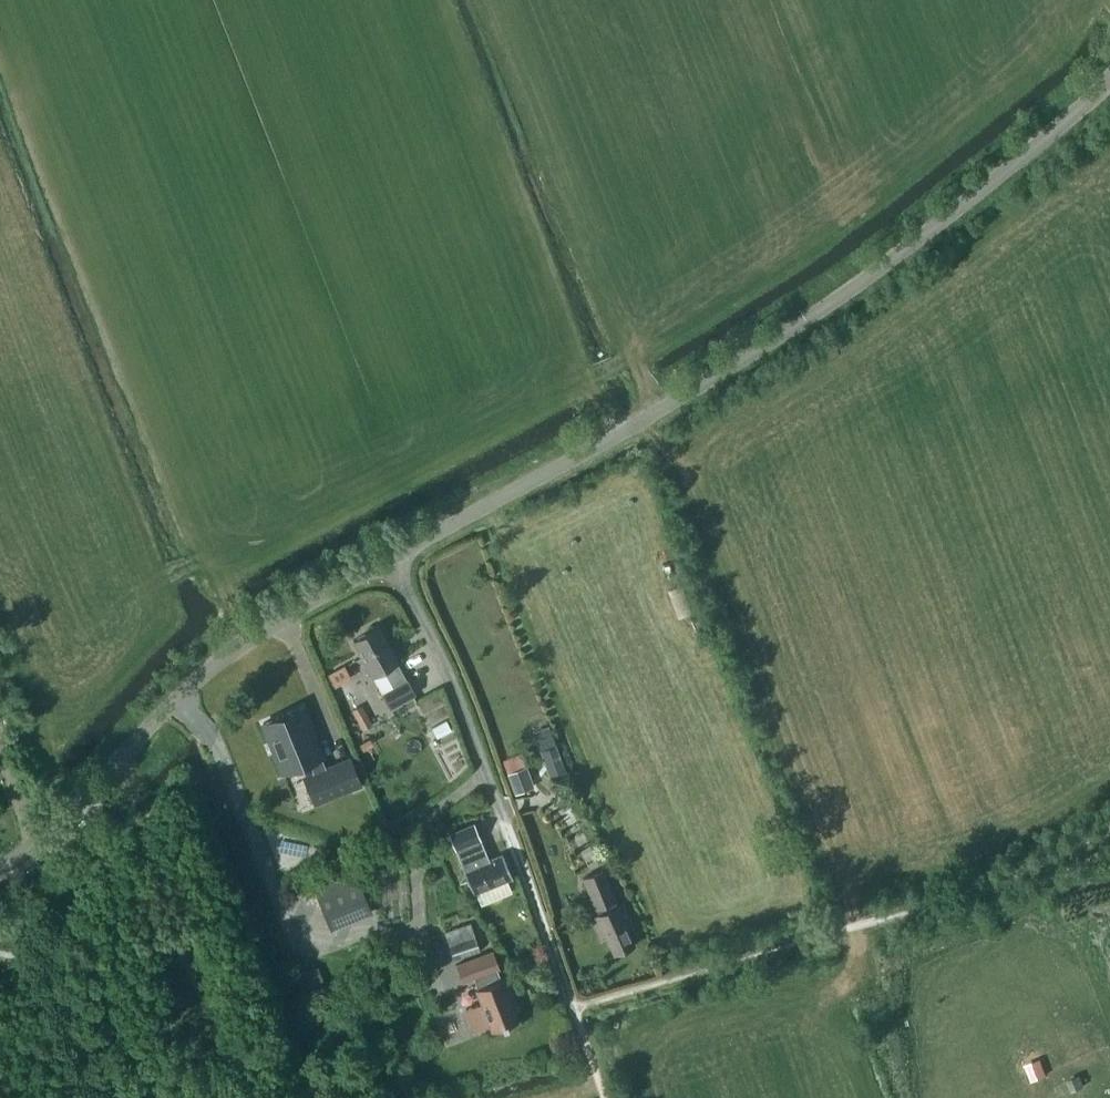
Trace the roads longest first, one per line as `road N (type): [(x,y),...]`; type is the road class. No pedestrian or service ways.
road 1 (unclassified): [(0,867),(41,841),(217,660),(819,309),(985,187),(1109,80)]
road 2 (track): [(392,557),(447,669),(575,1007)]

